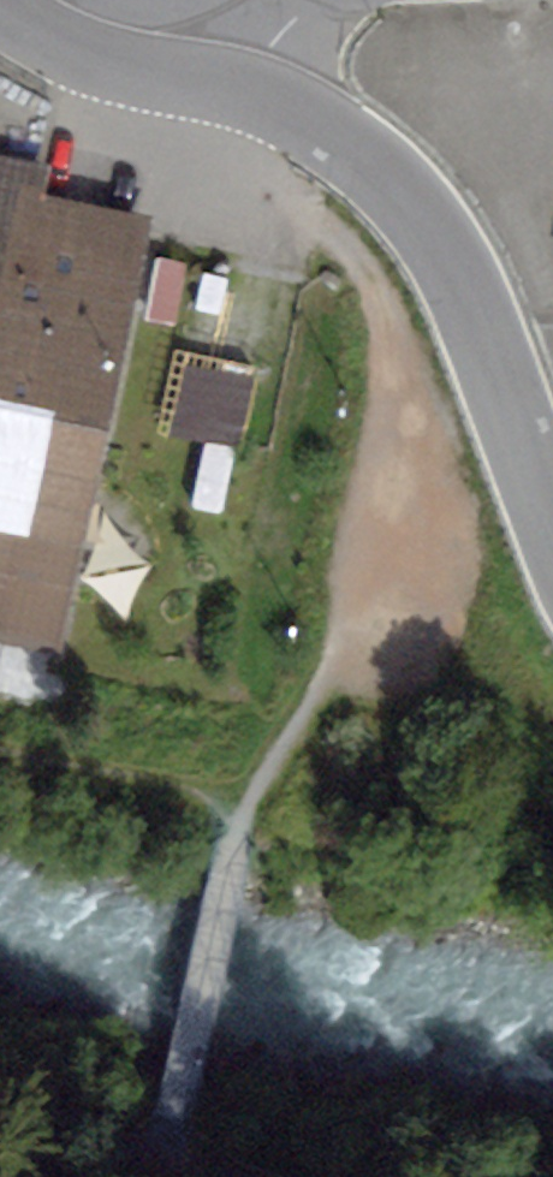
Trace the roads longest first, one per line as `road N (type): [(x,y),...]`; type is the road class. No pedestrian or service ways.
road 1 (track): [(233,834),(398,551),(414,434),(410,201)]
road 2 (tertiary): [(248,99),(304,115),(359,150),(410,201),(452,267),(552,509)]
road 3 (tertiary): [(0,11),(77,53),(248,99)]
road 4 (track): [(169,1150),(0,1105)]
road 5 (residential): [(325,0),(271,47),(248,99)]
road 6 (track): [(289,1176),(169,1150)]

